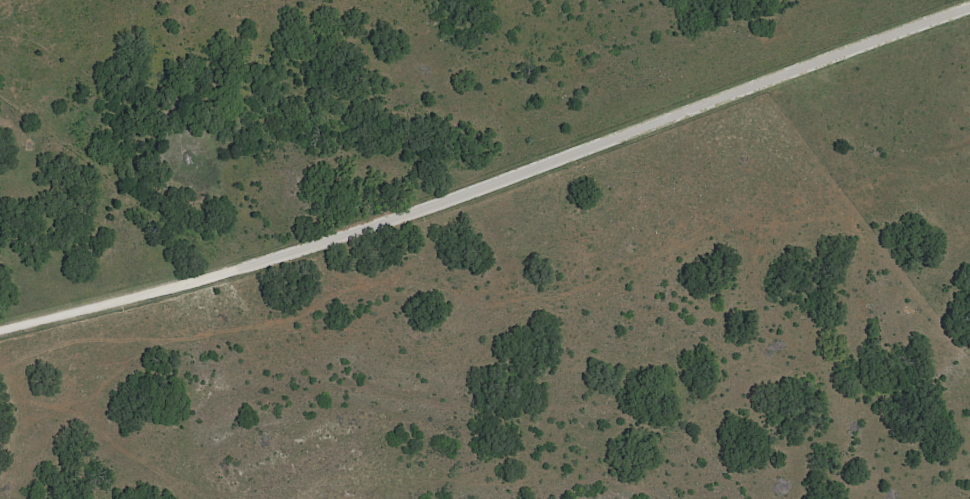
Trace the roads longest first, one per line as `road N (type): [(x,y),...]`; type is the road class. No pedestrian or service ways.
road 1 (residential): [(611,131),(513,175),(0,338)]
road 2 (residential): [(969,0),(611,131)]

